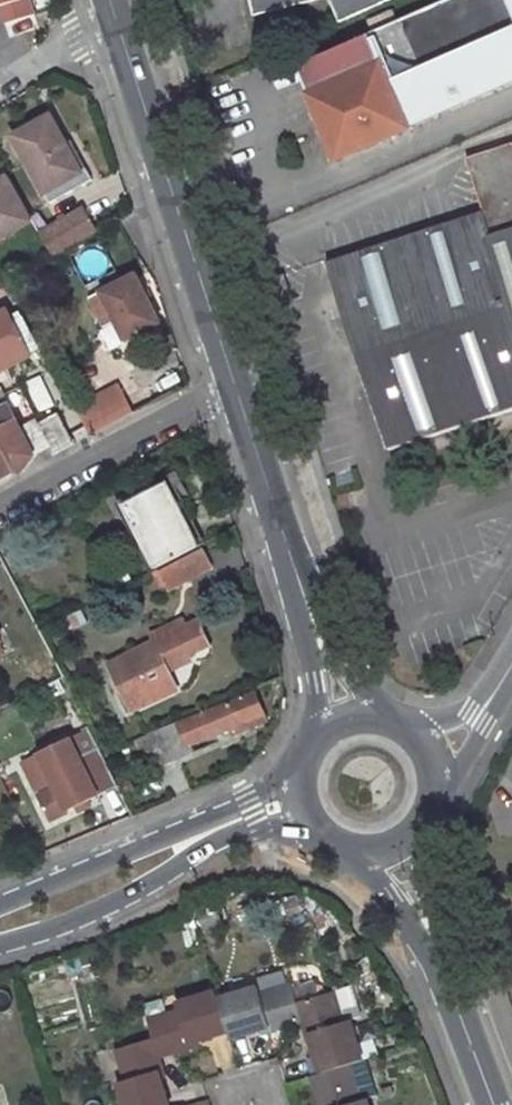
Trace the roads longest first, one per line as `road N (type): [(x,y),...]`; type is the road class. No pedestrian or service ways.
road 1 (primary): [(465,746),(209,0)]
road 2 (primary): [(223,393),(359,785)]
road 3 (secondary): [(0,949),(264,838),(359,785)]
road 4 (primary): [(104,22),(223,393)]
road 5 (secondary): [(359,785),(251,808),(0,910)]
road 6 (primary): [(359,785),(484,1104)]
road 7 (residential): [(0,509),(223,393)]
road 8 (primary): [(511,866),(465,746)]
road 9 (residential): [(104,22),(0,85)]

